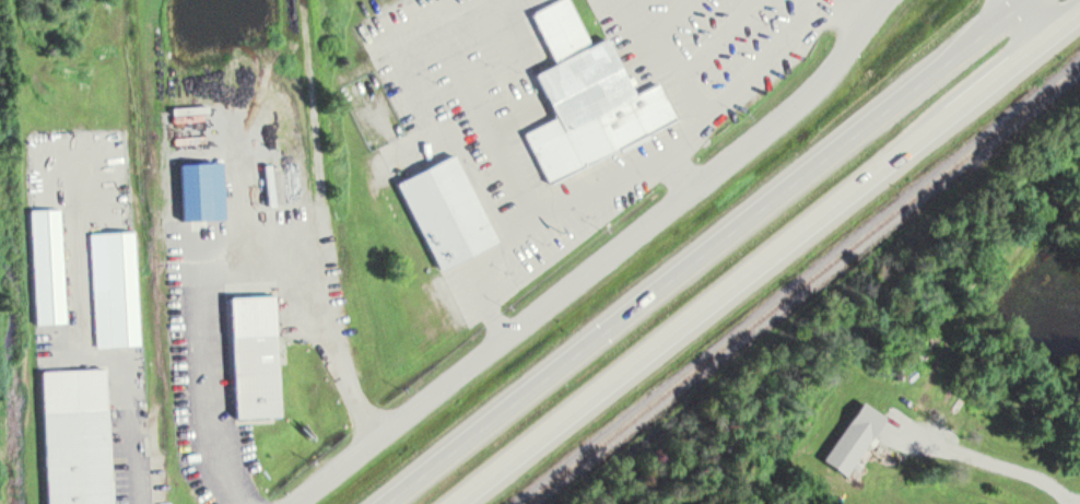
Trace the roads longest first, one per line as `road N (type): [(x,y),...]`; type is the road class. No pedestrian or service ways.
road 1 (trunk): [(1023,0),(383,503)]
road 2 (trunk): [(455,503),(1079,10)]
road 3 (residential): [(887,0),(806,95),(289,503)]
road 4 (track): [(313,0),(336,332),(351,394),(378,434)]

